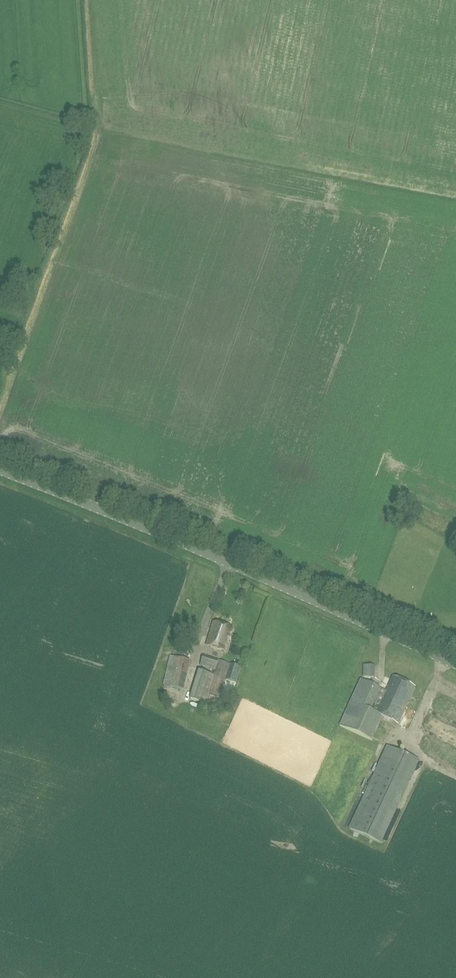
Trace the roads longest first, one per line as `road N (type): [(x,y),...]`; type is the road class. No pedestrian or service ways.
road 1 (tertiary): [(455,669),(224,559),(0,469)]

